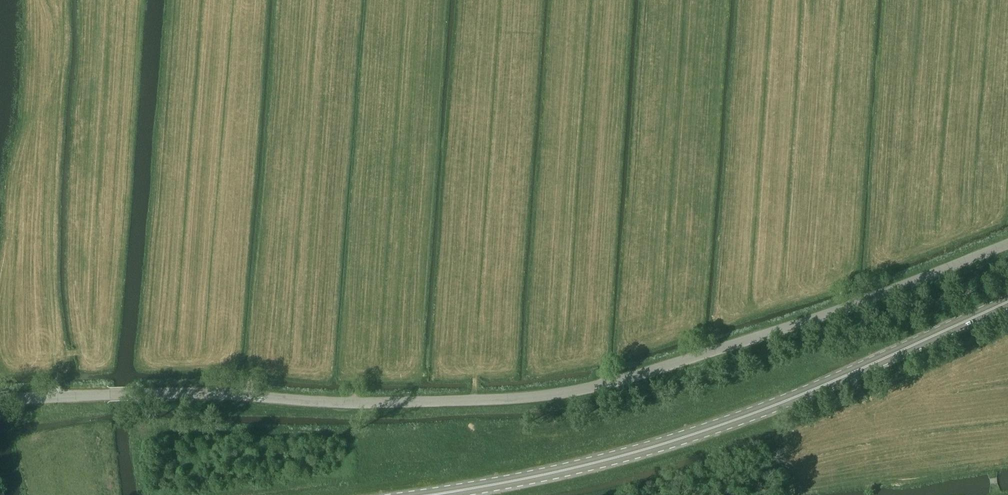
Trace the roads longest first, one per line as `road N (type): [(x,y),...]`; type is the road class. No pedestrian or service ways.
road 1 (unclassified): [(0,399),(389,403),(562,392),(840,311),(1007,243)]
road 2 (primary): [(1007,301),(722,425),(550,474),(427,494)]
road 3 (track): [(881,413),(938,463),(1005,455)]

